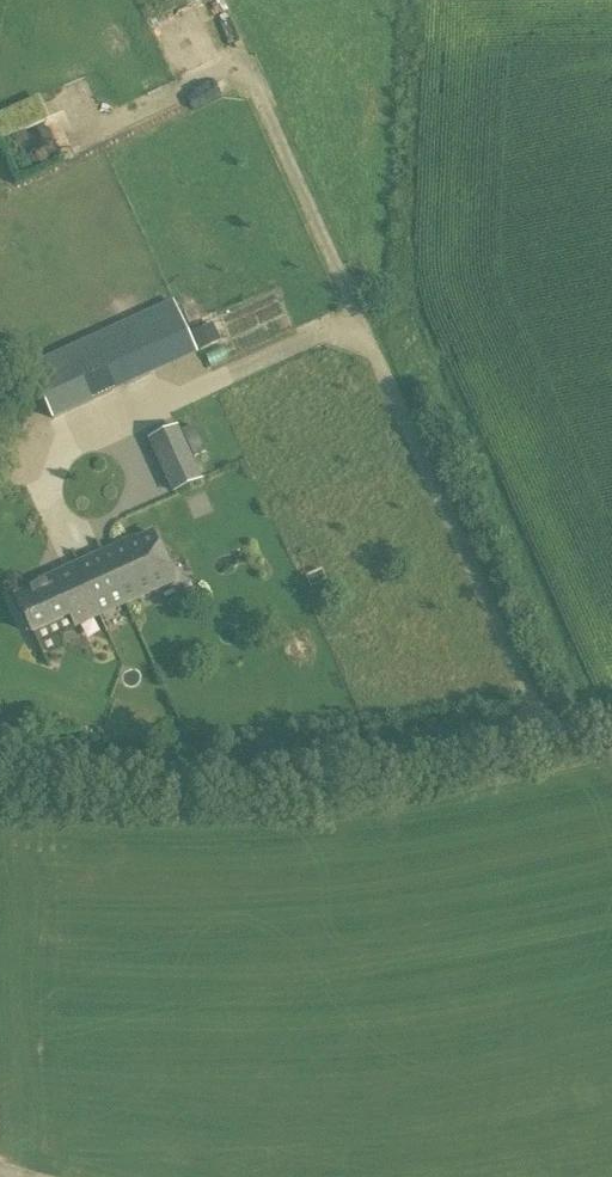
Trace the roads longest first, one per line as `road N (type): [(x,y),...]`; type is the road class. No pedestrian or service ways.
road 1 (unclassified): [(0,769),(126,781),(261,780),(403,766),(611,721)]

